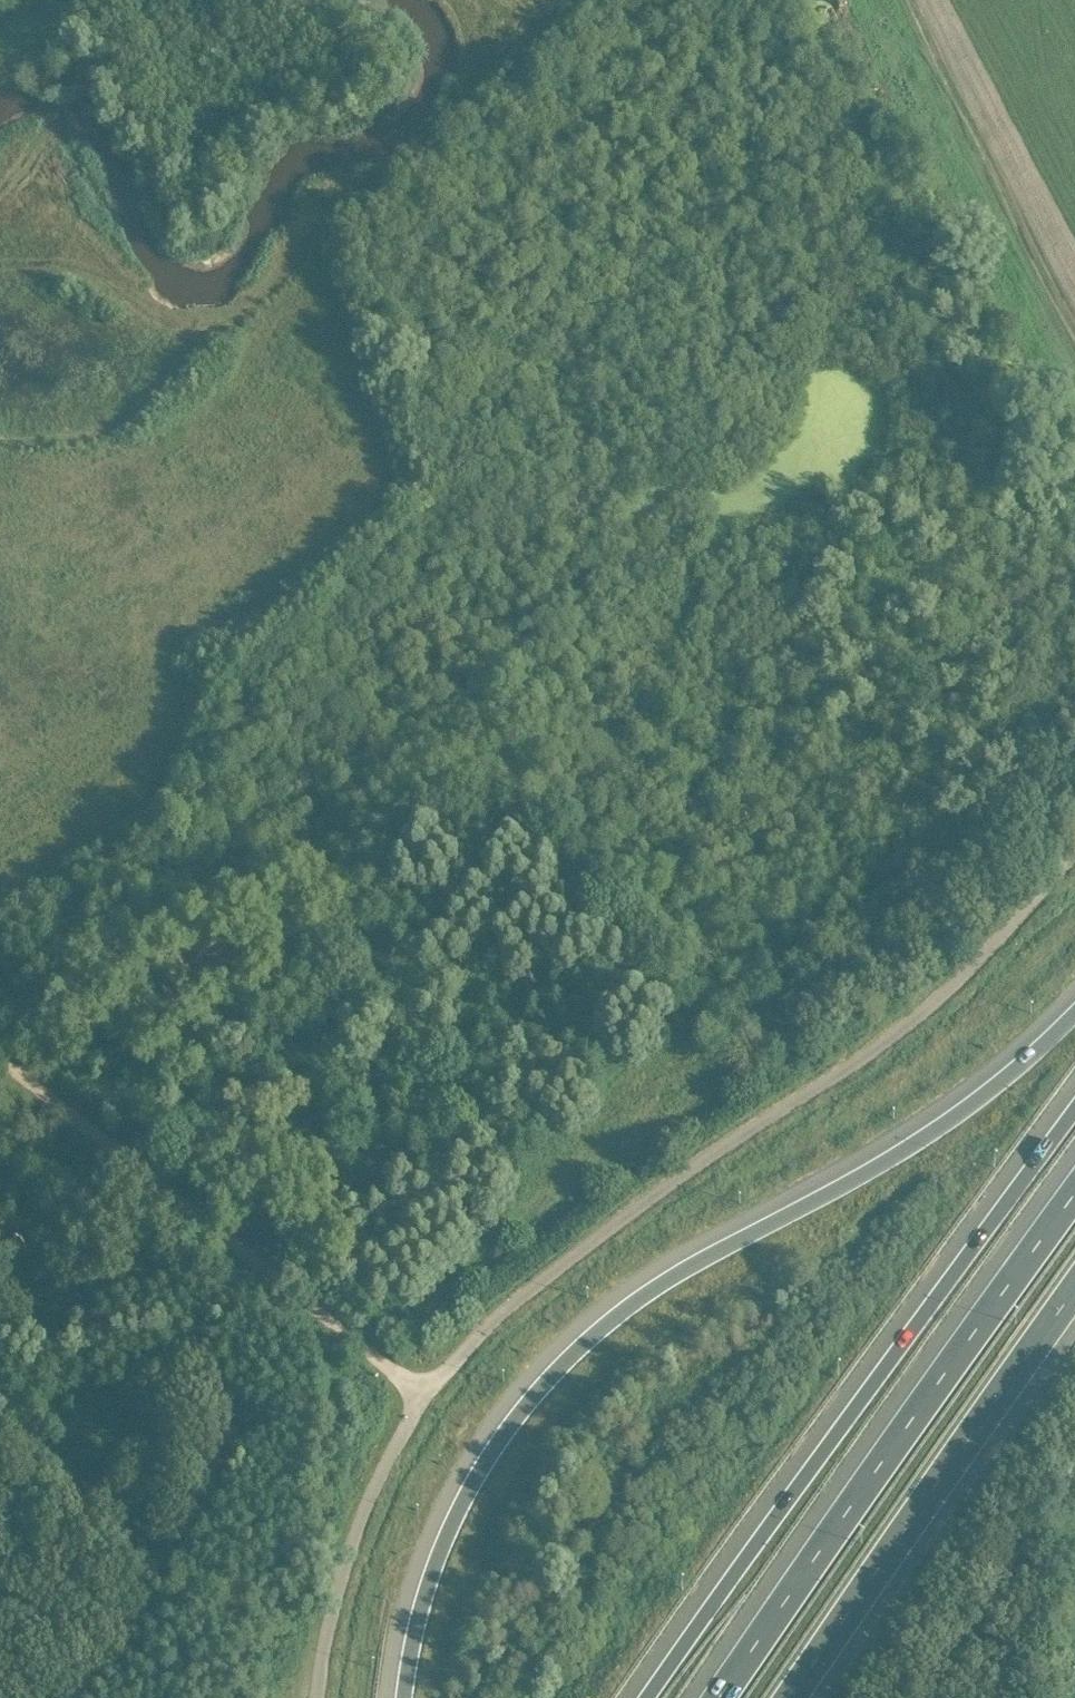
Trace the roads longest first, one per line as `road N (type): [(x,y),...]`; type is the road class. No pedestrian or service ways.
road 1 (motorway): [(1074,1012),(1025,1064),(919,1140),(652,1289),(561,1365),(461,1503),(423,1605),(406,1697)]
road 2 (unclassified): [(428,1393),(520,1295),(599,1233),(869,1054),(936,1001),(1074,854)]
road 3 (motorway): [(1074,1104),(849,1402),(649,1697)]
road 4 (motorway): [(1074,1194),(720,1697)]
road 5 (unclassified): [(428,1393),(0,1060)]
road 6 (motorway): [(793,1697),(1074,1292)]
road 7 (unclassified): [(320,1697),(337,1594),(363,1520),(428,1393)]

